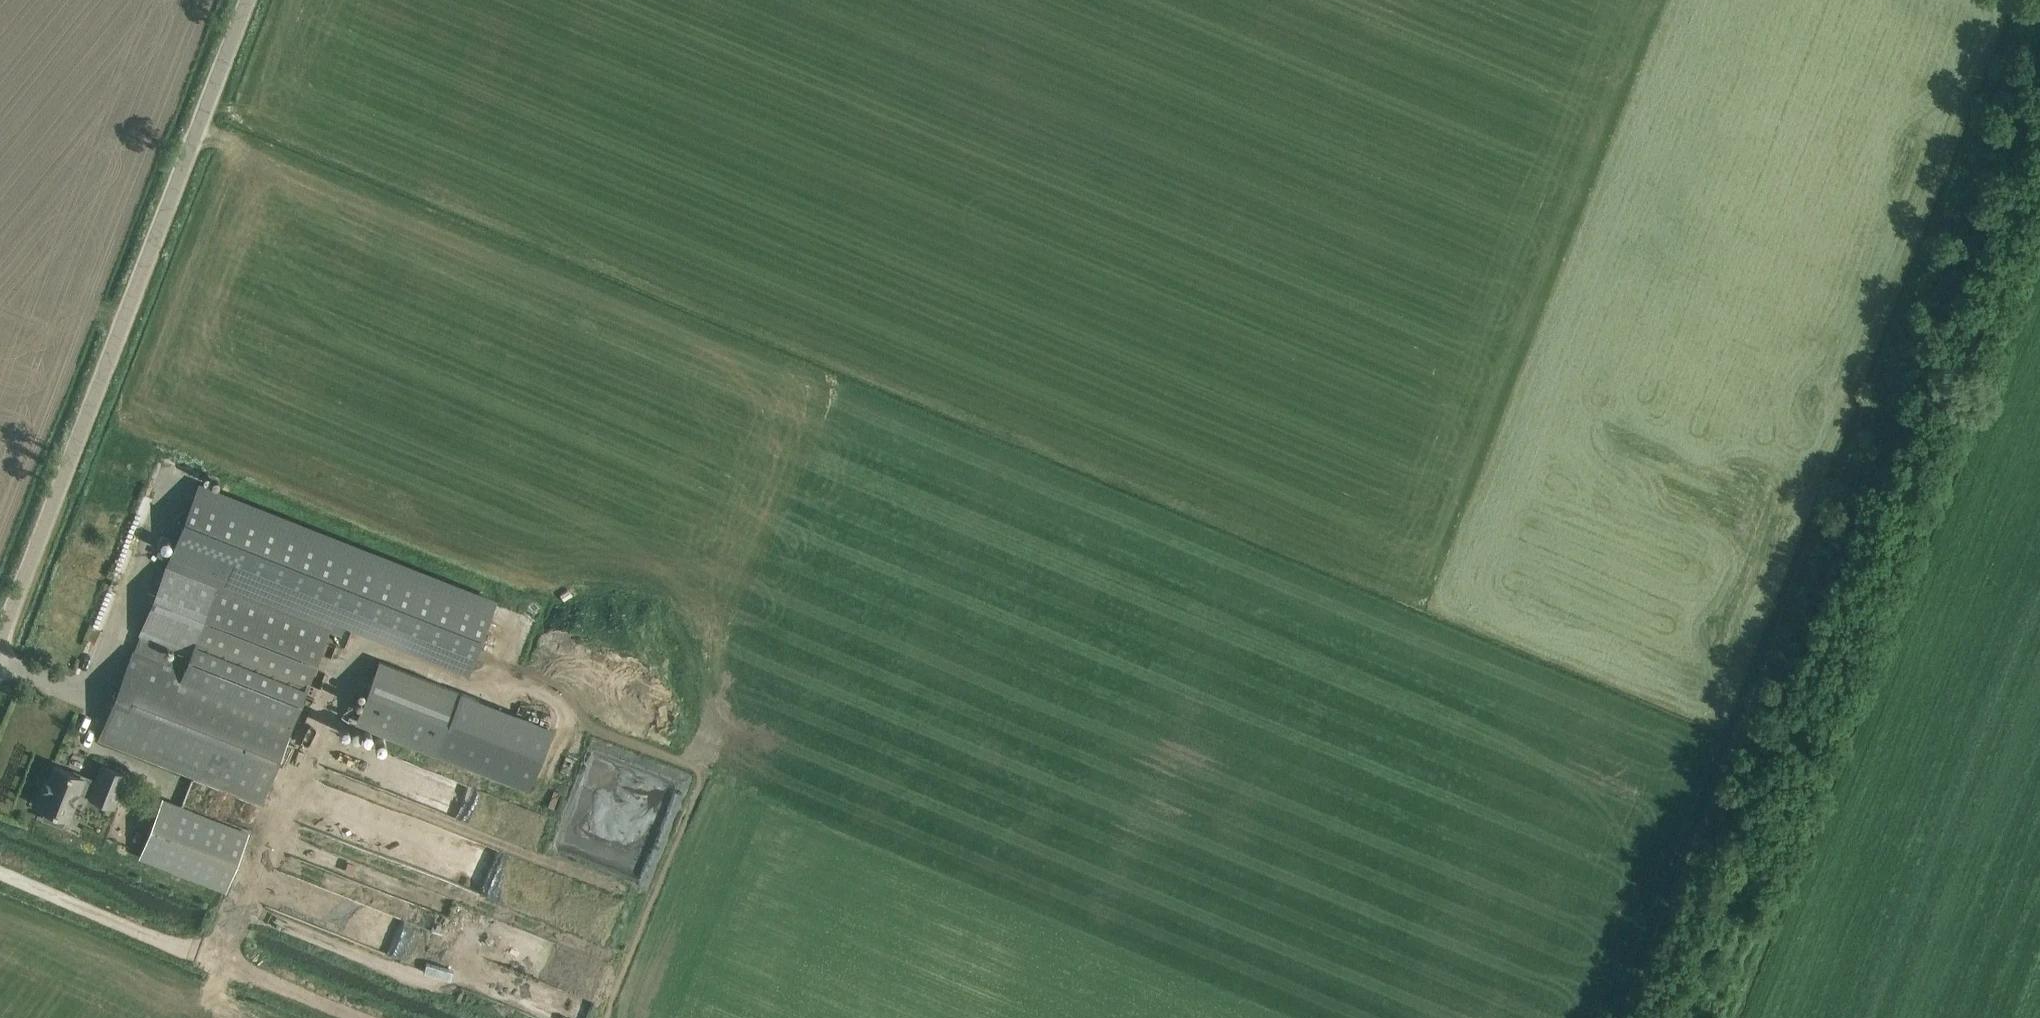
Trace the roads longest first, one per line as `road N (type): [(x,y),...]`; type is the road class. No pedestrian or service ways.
road 1 (unclassified): [(0,636),(248,0)]
road 2 (track): [(0,872),(210,956)]

